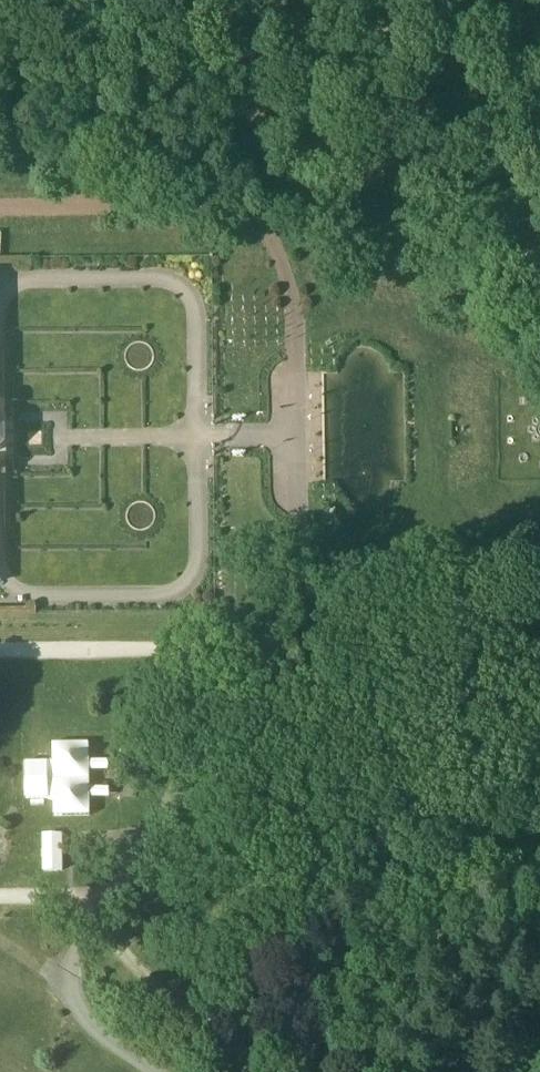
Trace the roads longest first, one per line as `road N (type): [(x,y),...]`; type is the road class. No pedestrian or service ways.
road 1 (track): [(0,304),(7,290),(51,278),(154,278),(185,290),(198,321),(196,437),(59,436),(59,418),(15,418),(15,460),(59,460)]
road 2 (track): [(196,437),(197,555),(195,574),(179,592),(29,595),(0,571)]

